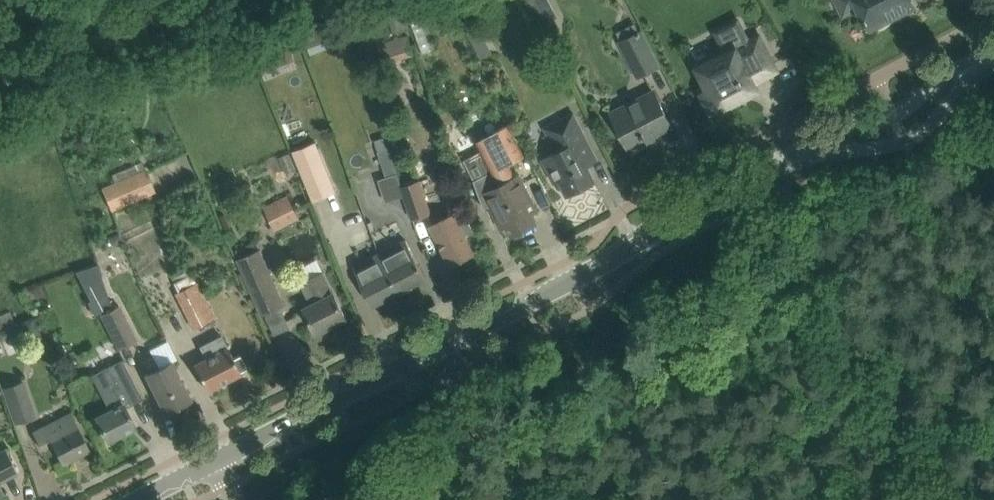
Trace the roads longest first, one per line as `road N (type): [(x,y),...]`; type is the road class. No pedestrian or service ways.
road 1 (tertiary): [(221,459),(515,315),(642,234),(772,166)]
road 2 (tertiary): [(772,166),(906,138),(939,116),(993,55)]
road 3 (tertiary): [(993,49),(965,61),(897,116),(842,125),(772,166)]

